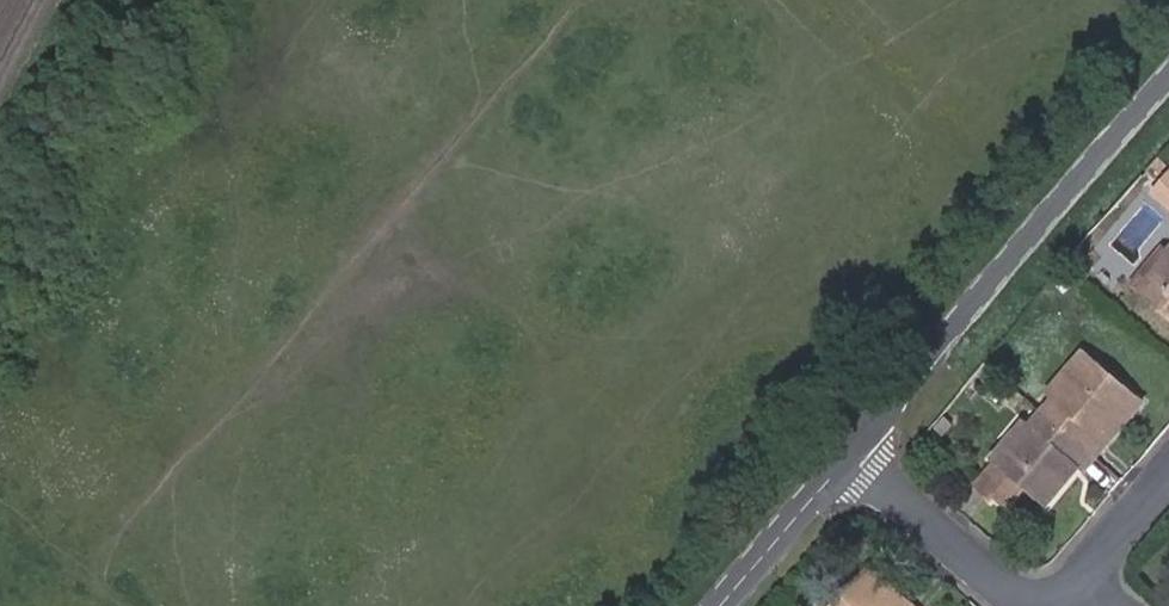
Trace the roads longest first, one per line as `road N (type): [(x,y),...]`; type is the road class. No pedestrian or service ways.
road 1 (residential): [(849,457),(1168,73)]
road 2 (residential): [(849,457),(1028,602),(1065,592),(1168,470)]
road 3 (residential): [(719,605),(849,457)]

